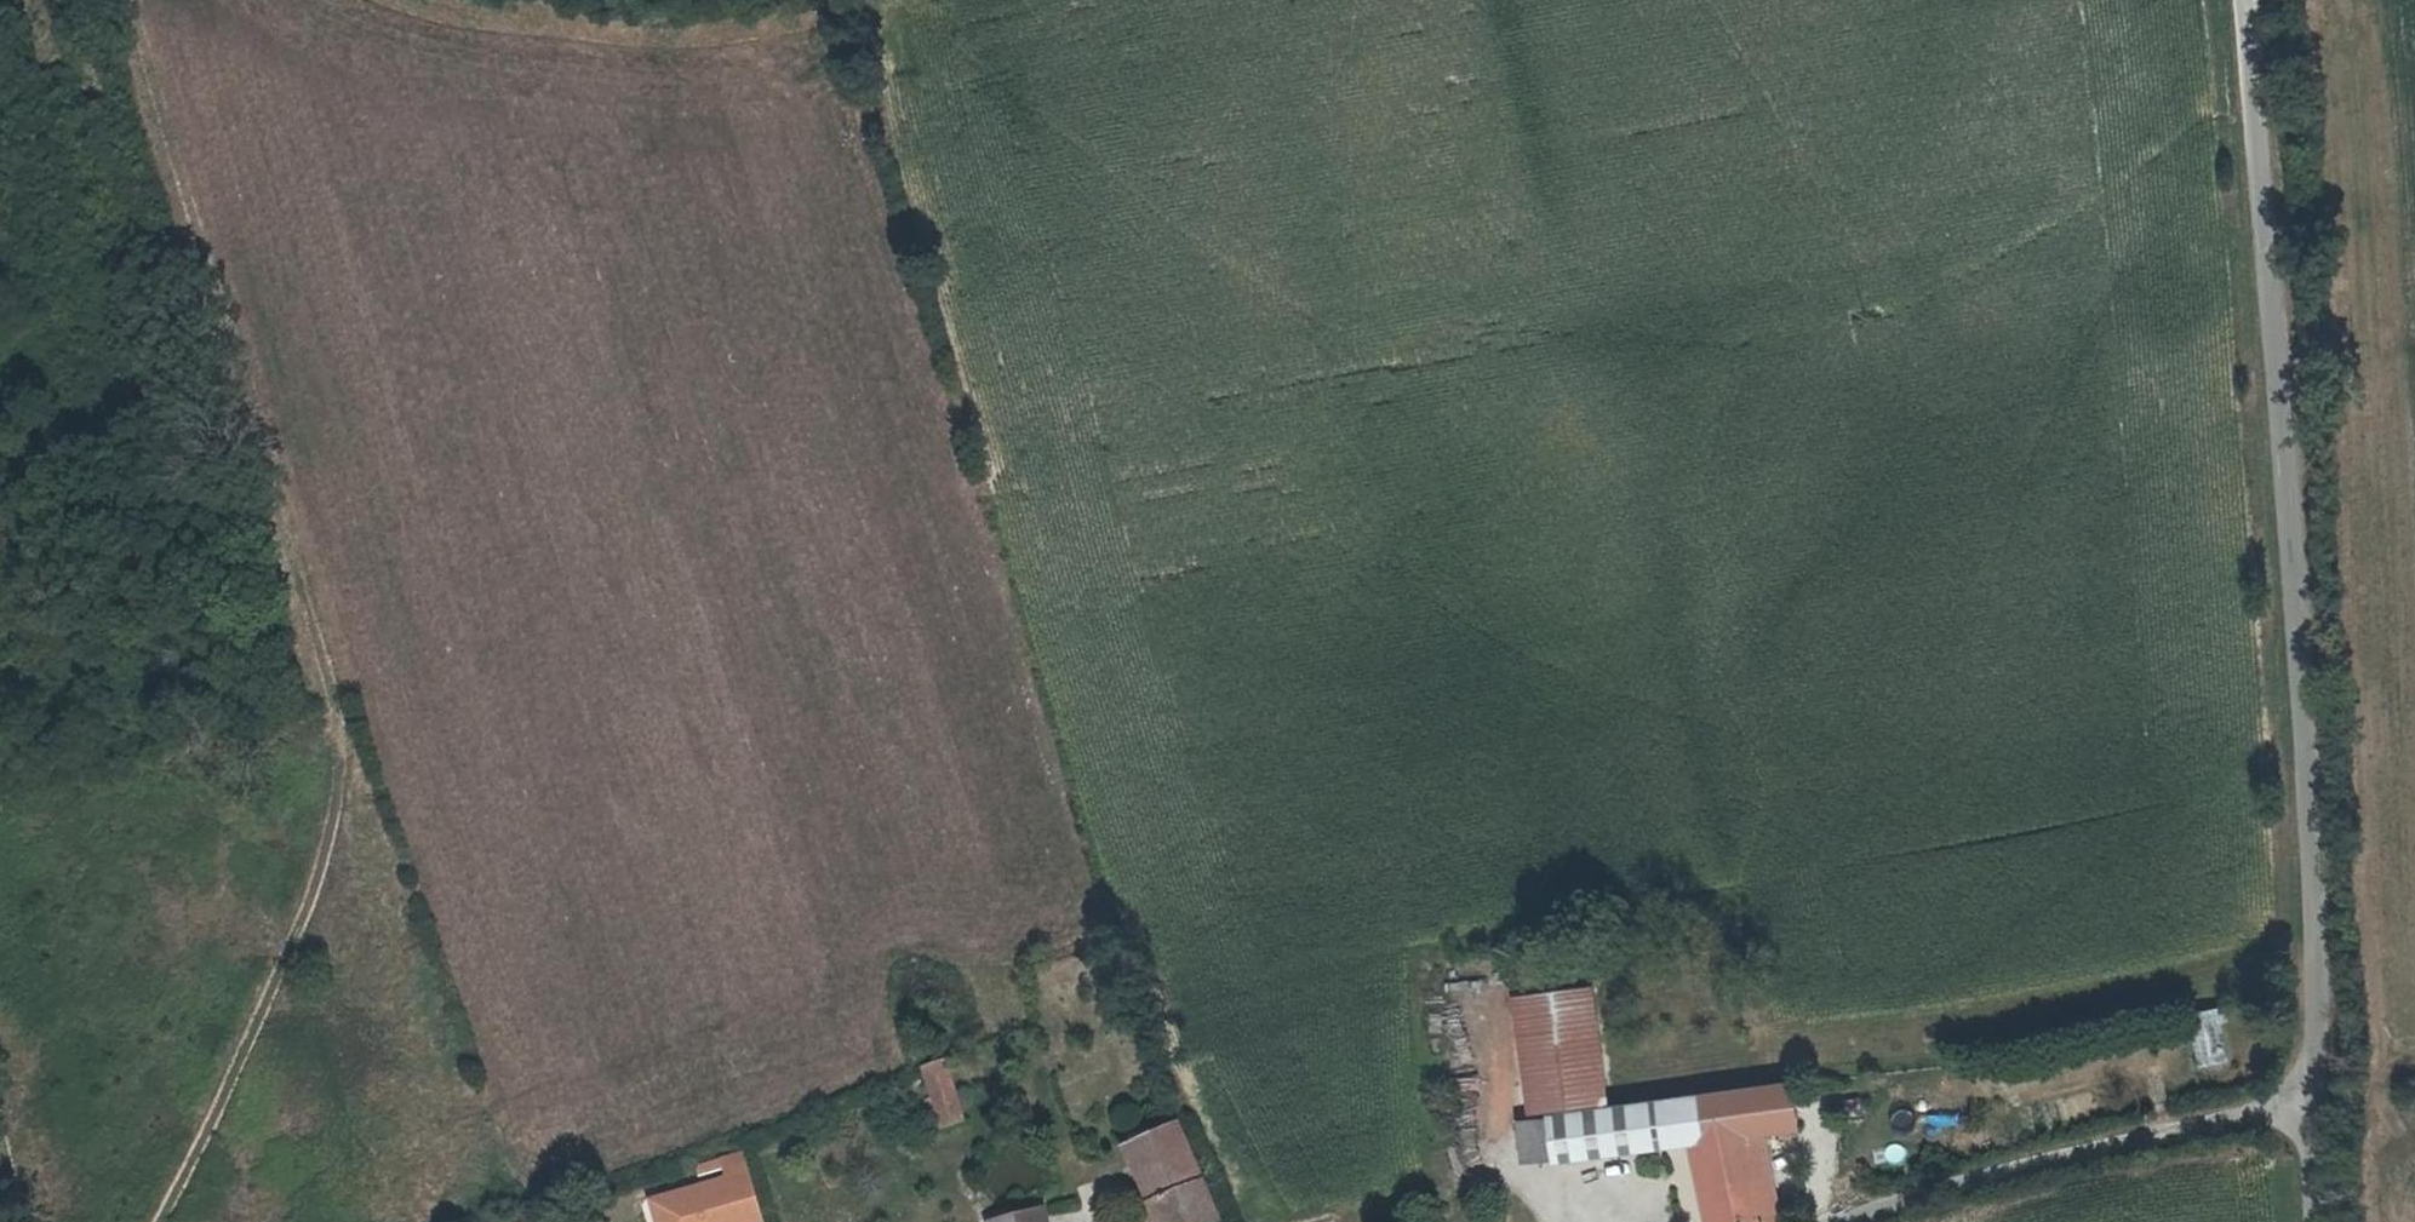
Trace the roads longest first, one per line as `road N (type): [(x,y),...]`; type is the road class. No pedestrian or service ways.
road 1 (unclassified): [(2237,0),(2308,791),(2309,1108)]
road 2 (residential): [(2309,1108),(1956,1181),(1855,1221)]

